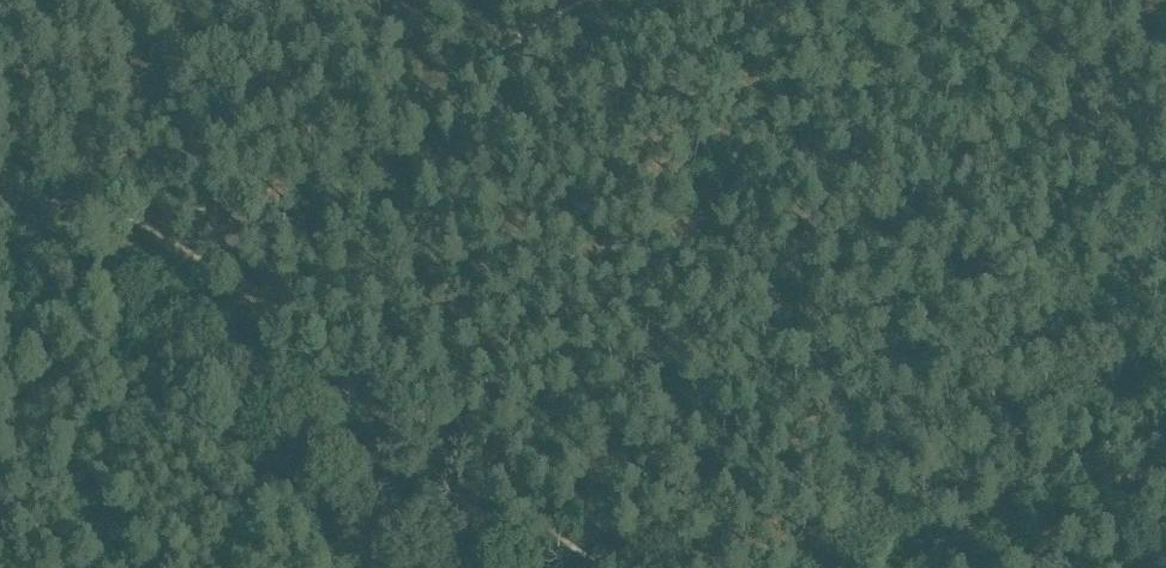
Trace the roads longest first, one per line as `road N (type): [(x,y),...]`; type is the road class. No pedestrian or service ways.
road 1 (track): [(593,567),(252,265),(146,217)]
road 2 (track): [(146,217),(283,183),(587,0)]
road 3 (track): [(0,197),(146,217)]

